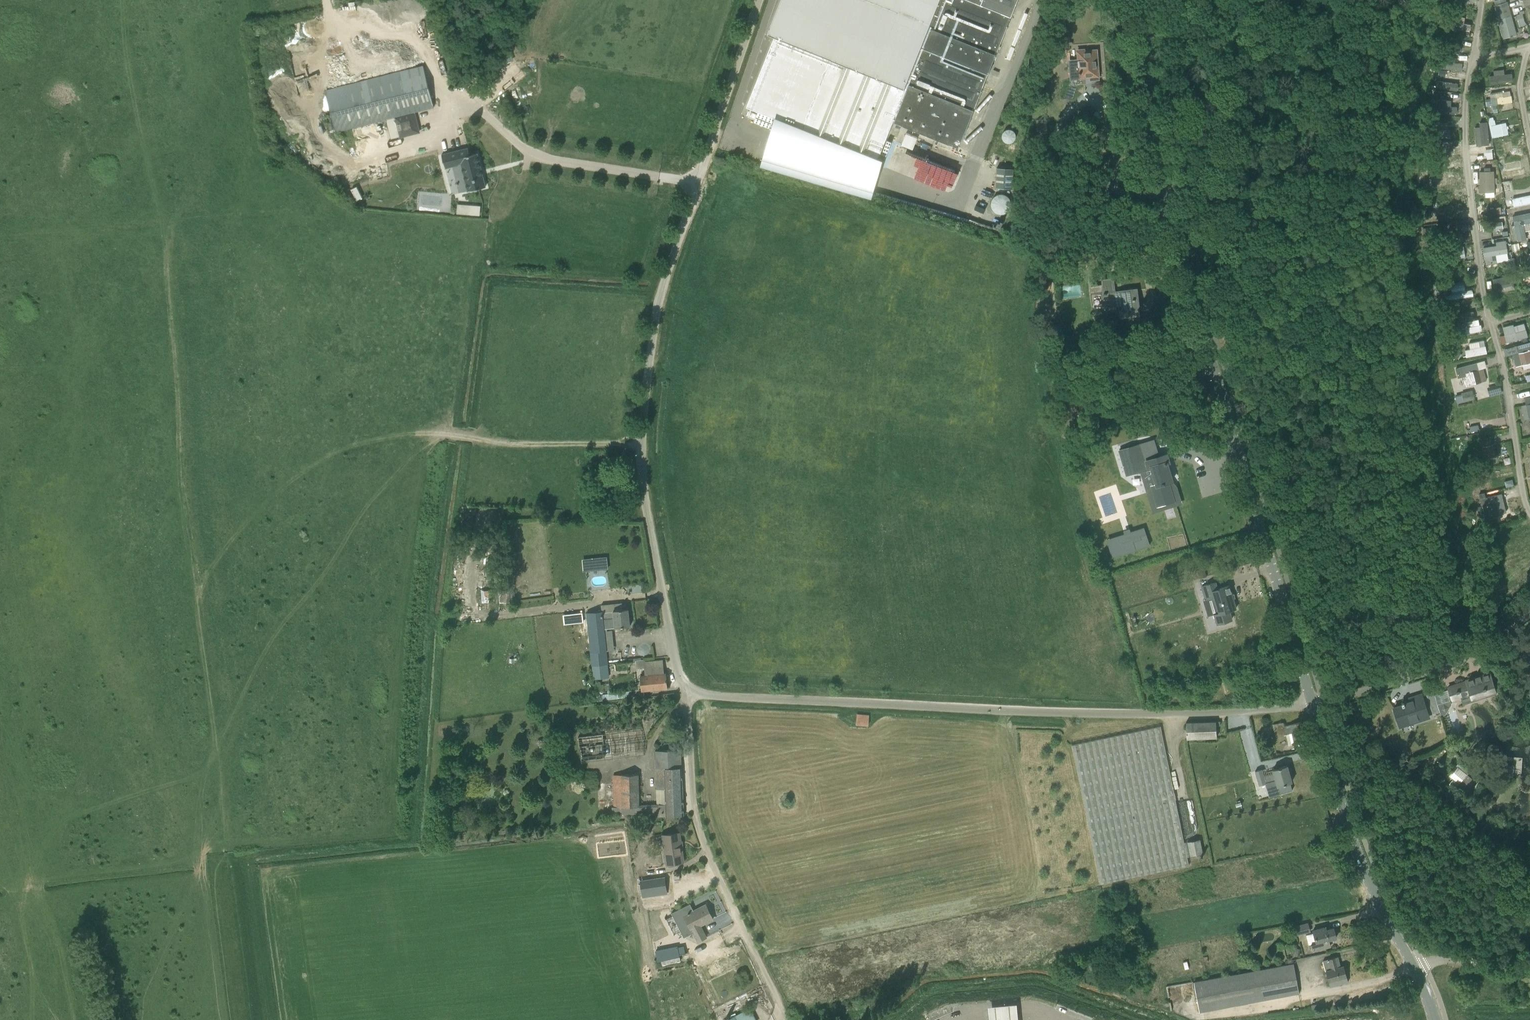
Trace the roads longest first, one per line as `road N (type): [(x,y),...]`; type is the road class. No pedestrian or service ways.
road 1 (track): [(69,1019),(26,884),(47,841),(90,808),(194,777),(220,738),(204,602),(211,564),(231,534),(317,467),(368,441),(439,433),(524,447),(642,445)]
road 2 (unclassified): [(1312,705),(1155,139),(1141,0)]
road 3 (unclassified): [(689,694),(645,499),(642,445),(658,301),(760,0)]
road 4 (unclassified): [(1312,705),(1087,713),(689,694)]
road 5 (unclassified): [(788,1019),(703,844),(689,694)]
road 6 (unclassified): [(1415,969),(1365,871),(1312,705)]
road 7 (track): [(220,1019),(194,777)]
road 8 (residential): [(1529,611),(1461,658),(1323,703)]
road 9 (track): [(1312,705),(1492,827)]
road 10 (track): [(325,0),(326,22),(415,27),(472,105)]
road 11 (track): [(26,884),(19,906),(32,1019)]

